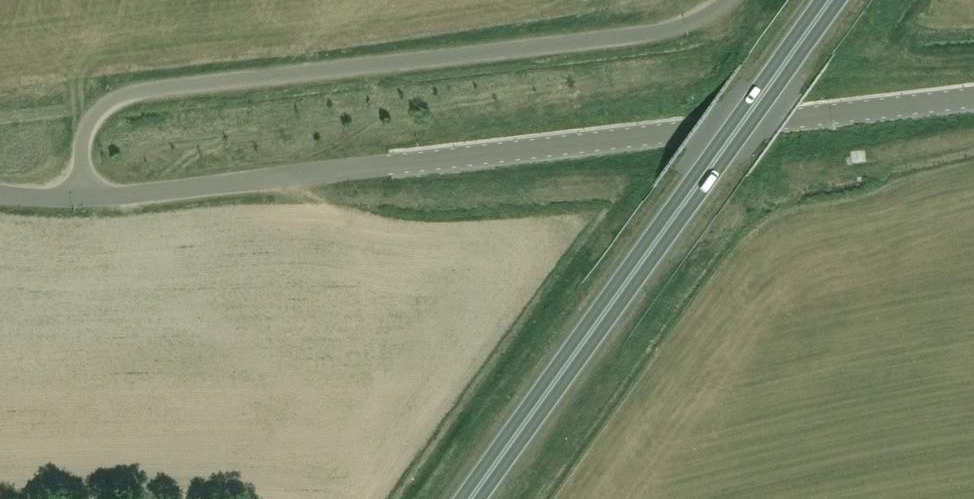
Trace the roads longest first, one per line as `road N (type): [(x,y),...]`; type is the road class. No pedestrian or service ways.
road 1 (unclassified): [(80,199),(973,98)]
road 2 (unclassified): [(80,199),(84,132),(112,99),(653,33),(729,0)]
road 3 (trunk): [(470,498),(832,0)]

